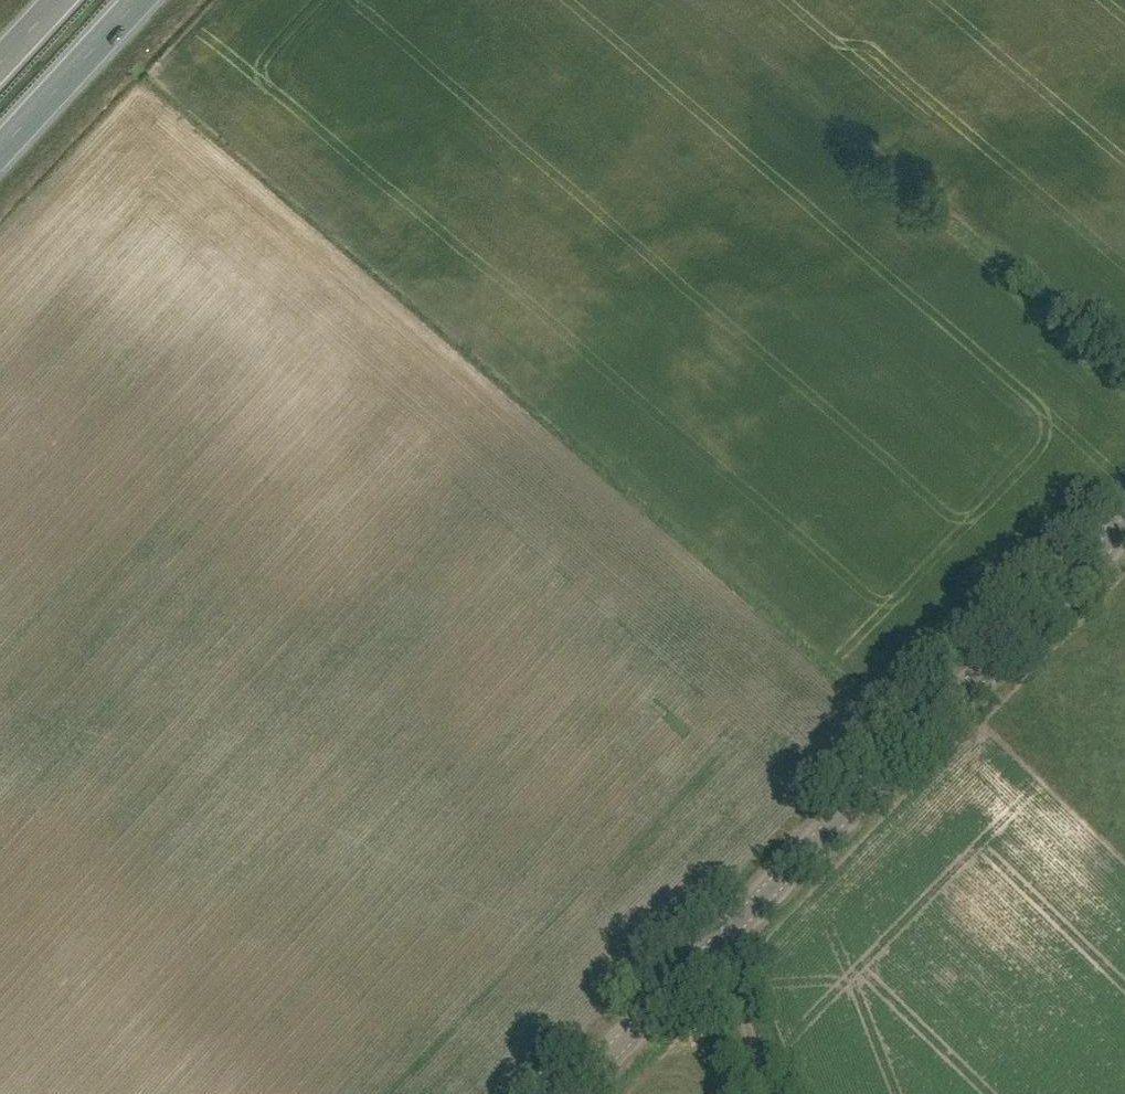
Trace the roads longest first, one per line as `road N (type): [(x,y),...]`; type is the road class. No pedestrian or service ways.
road 1 (tertiary): [(572,1093),(1124,527)]
road 2 (trunk): [(0,150),(138,0)]
road 3 (track): [(714,948),(772,1093)]

